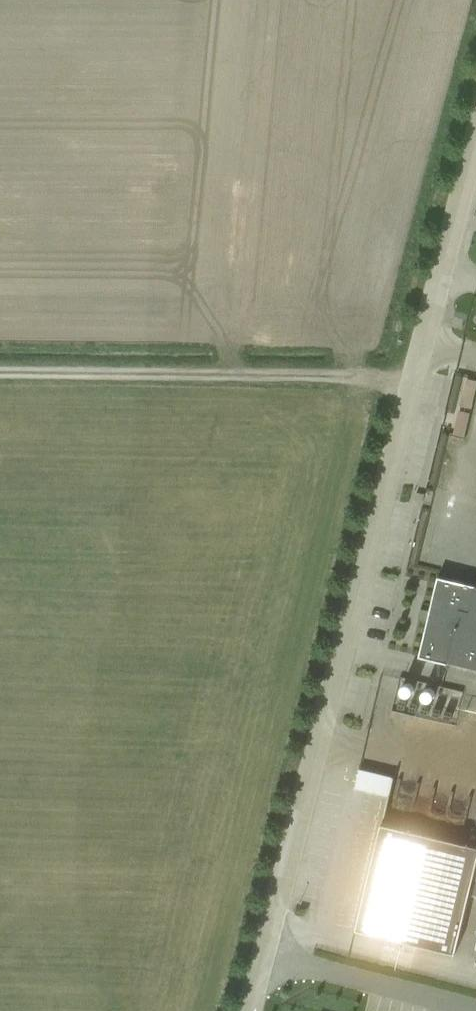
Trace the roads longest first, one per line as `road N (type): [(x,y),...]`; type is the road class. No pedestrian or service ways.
road 1 (unclassified): [(264,953),(475,130)]
road 2 (track): [(413,380),(0,372)]
road 3 (unclassified): [(475,1008),(264,953)]

